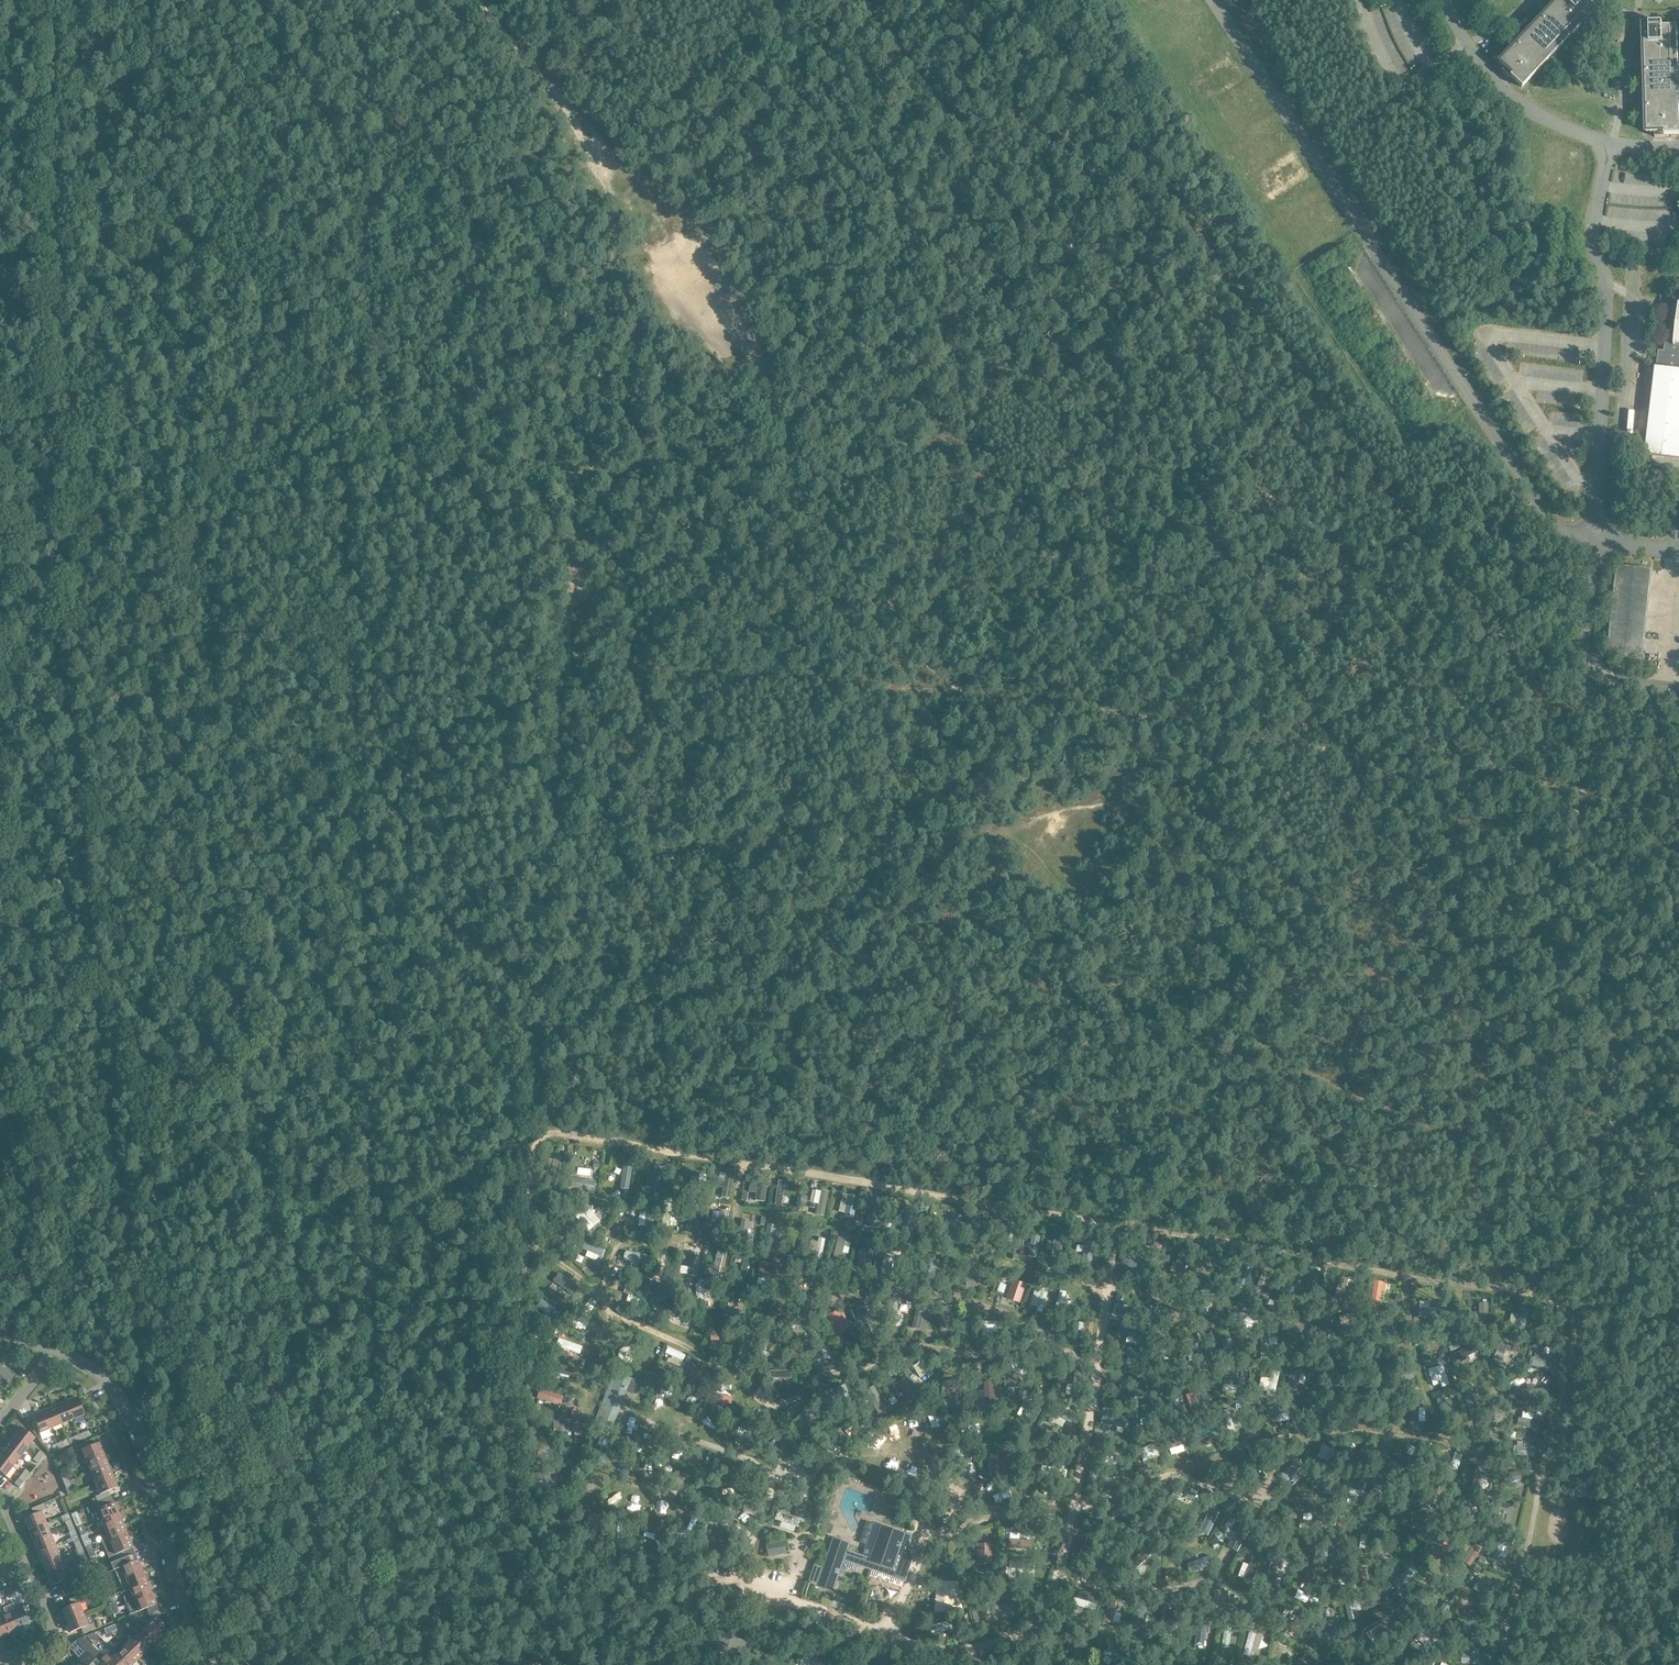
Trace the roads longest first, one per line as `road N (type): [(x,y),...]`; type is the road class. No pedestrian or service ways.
road 1 (track): [(1505,1664),(1508,1622),(1573,1349),(1571,1316),(1554,1299),(555,1134),(533,1150),(514,1468),(548,1513),(698,1581)]
road 2 (residential): [(200,1664),(199,1638),(140,1430),(116,1391),(55,1352)]
road 3 (track): [(667,1664),(698,1581),(733,1584),(852,1623)]
road 4 (residential): [(8,1656),(51,1639),(56,1627),(24,1555)]

